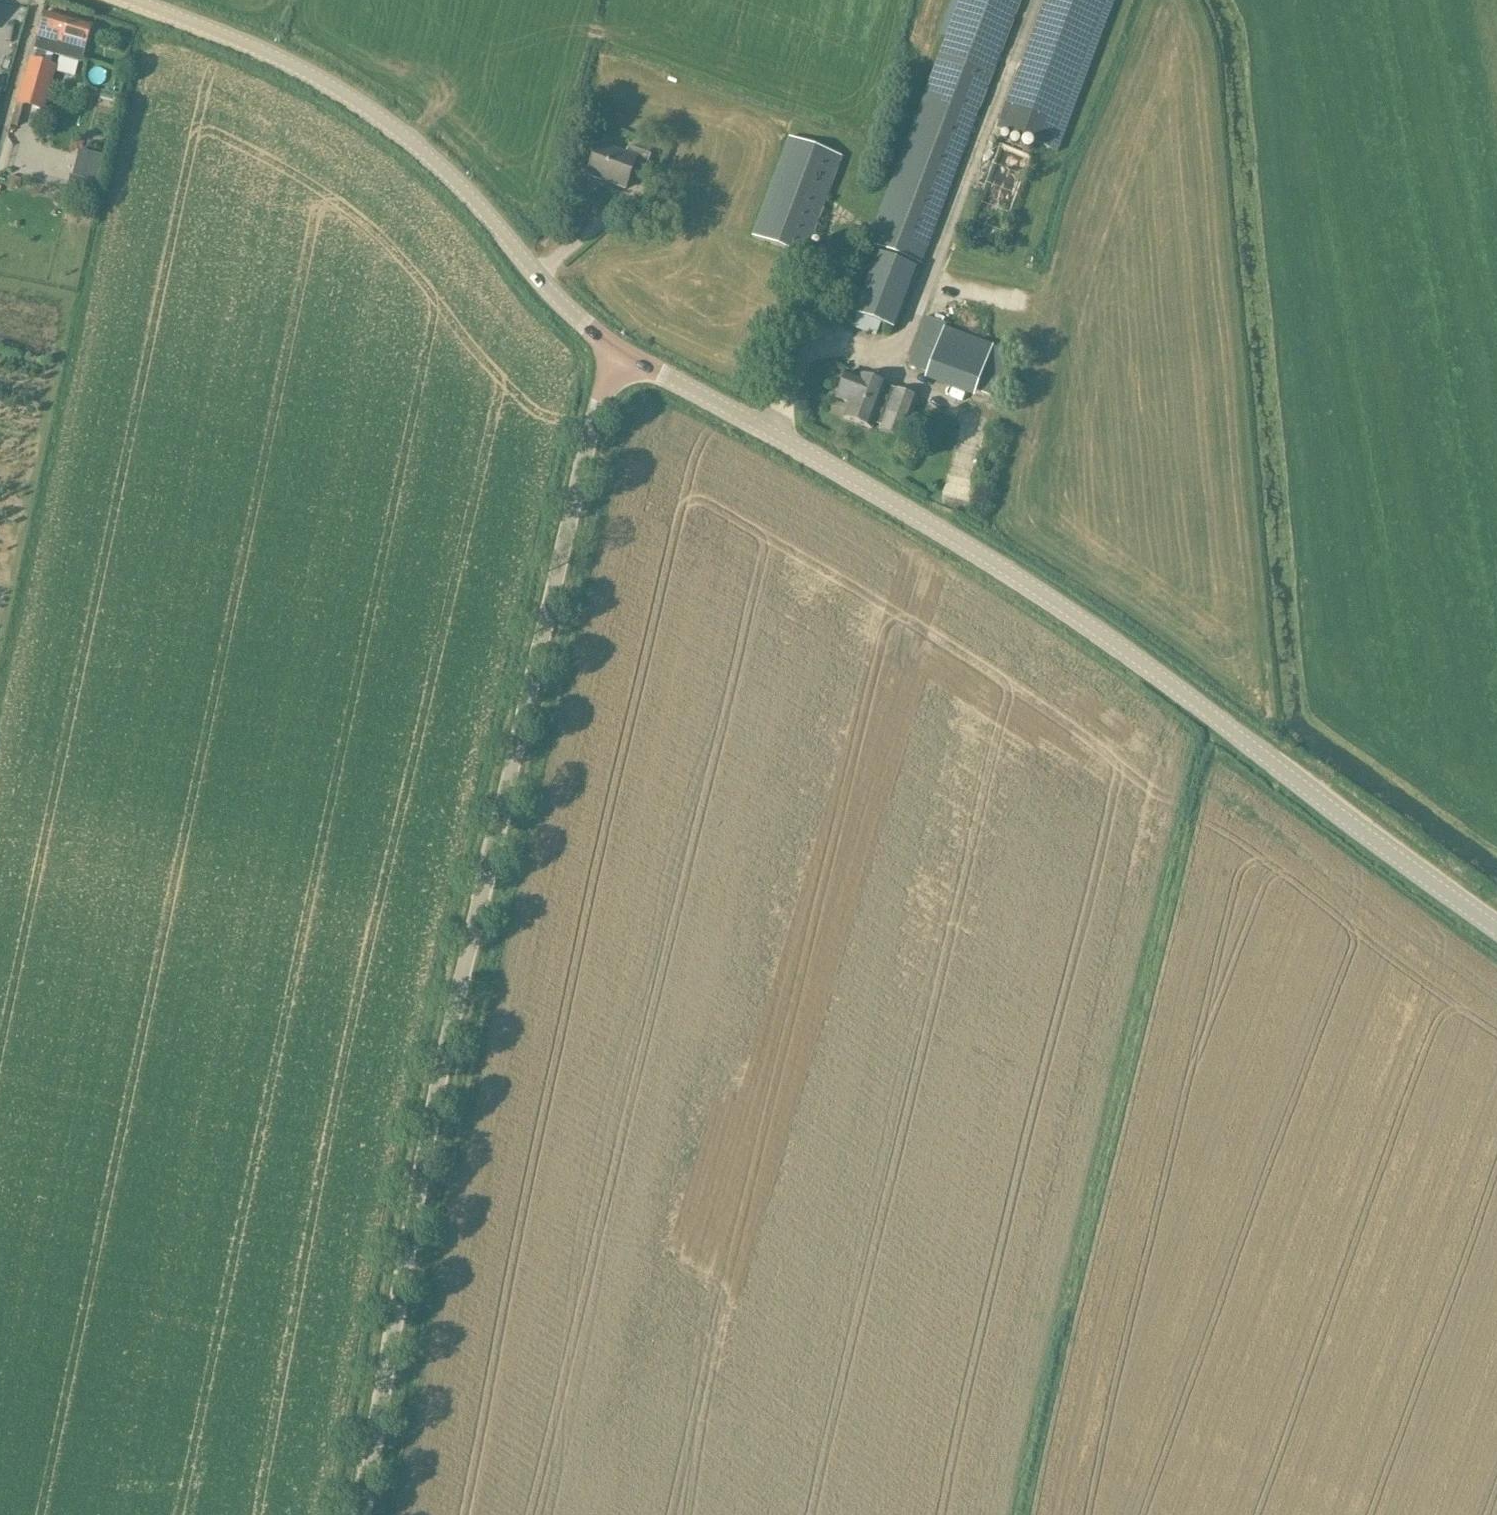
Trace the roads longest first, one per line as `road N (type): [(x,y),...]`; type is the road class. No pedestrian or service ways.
road 1 (unclassified): [(362,1514),(408,1204),(618,353)]
road 2 (tertiary): [(1496,930),(1383,854),(1030,587),(618,353)]
road 3 (tertiary): [(618,353),(542,288),(481,207),(337,91),(255,49),(122,0)]

